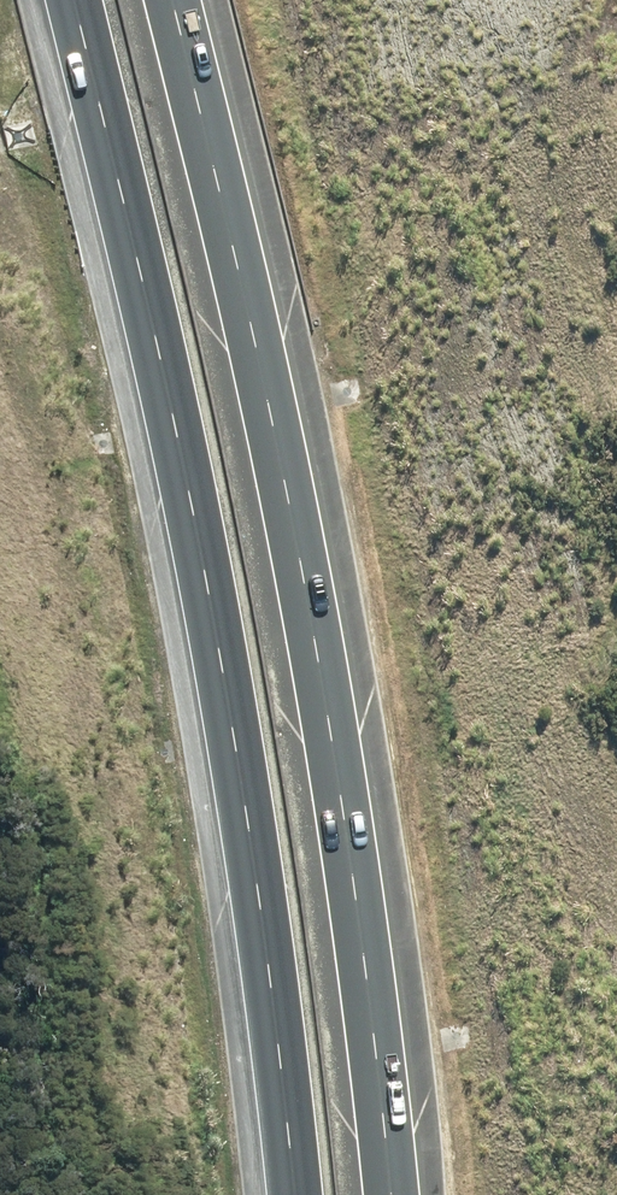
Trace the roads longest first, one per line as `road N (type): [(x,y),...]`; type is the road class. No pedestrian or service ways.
road 1 (motorway): [(173,0),(262,365),(304,577),(343,810),(391,1194)]
road 2 (motorway): [(294,1194),(253,844),(76,0)]

